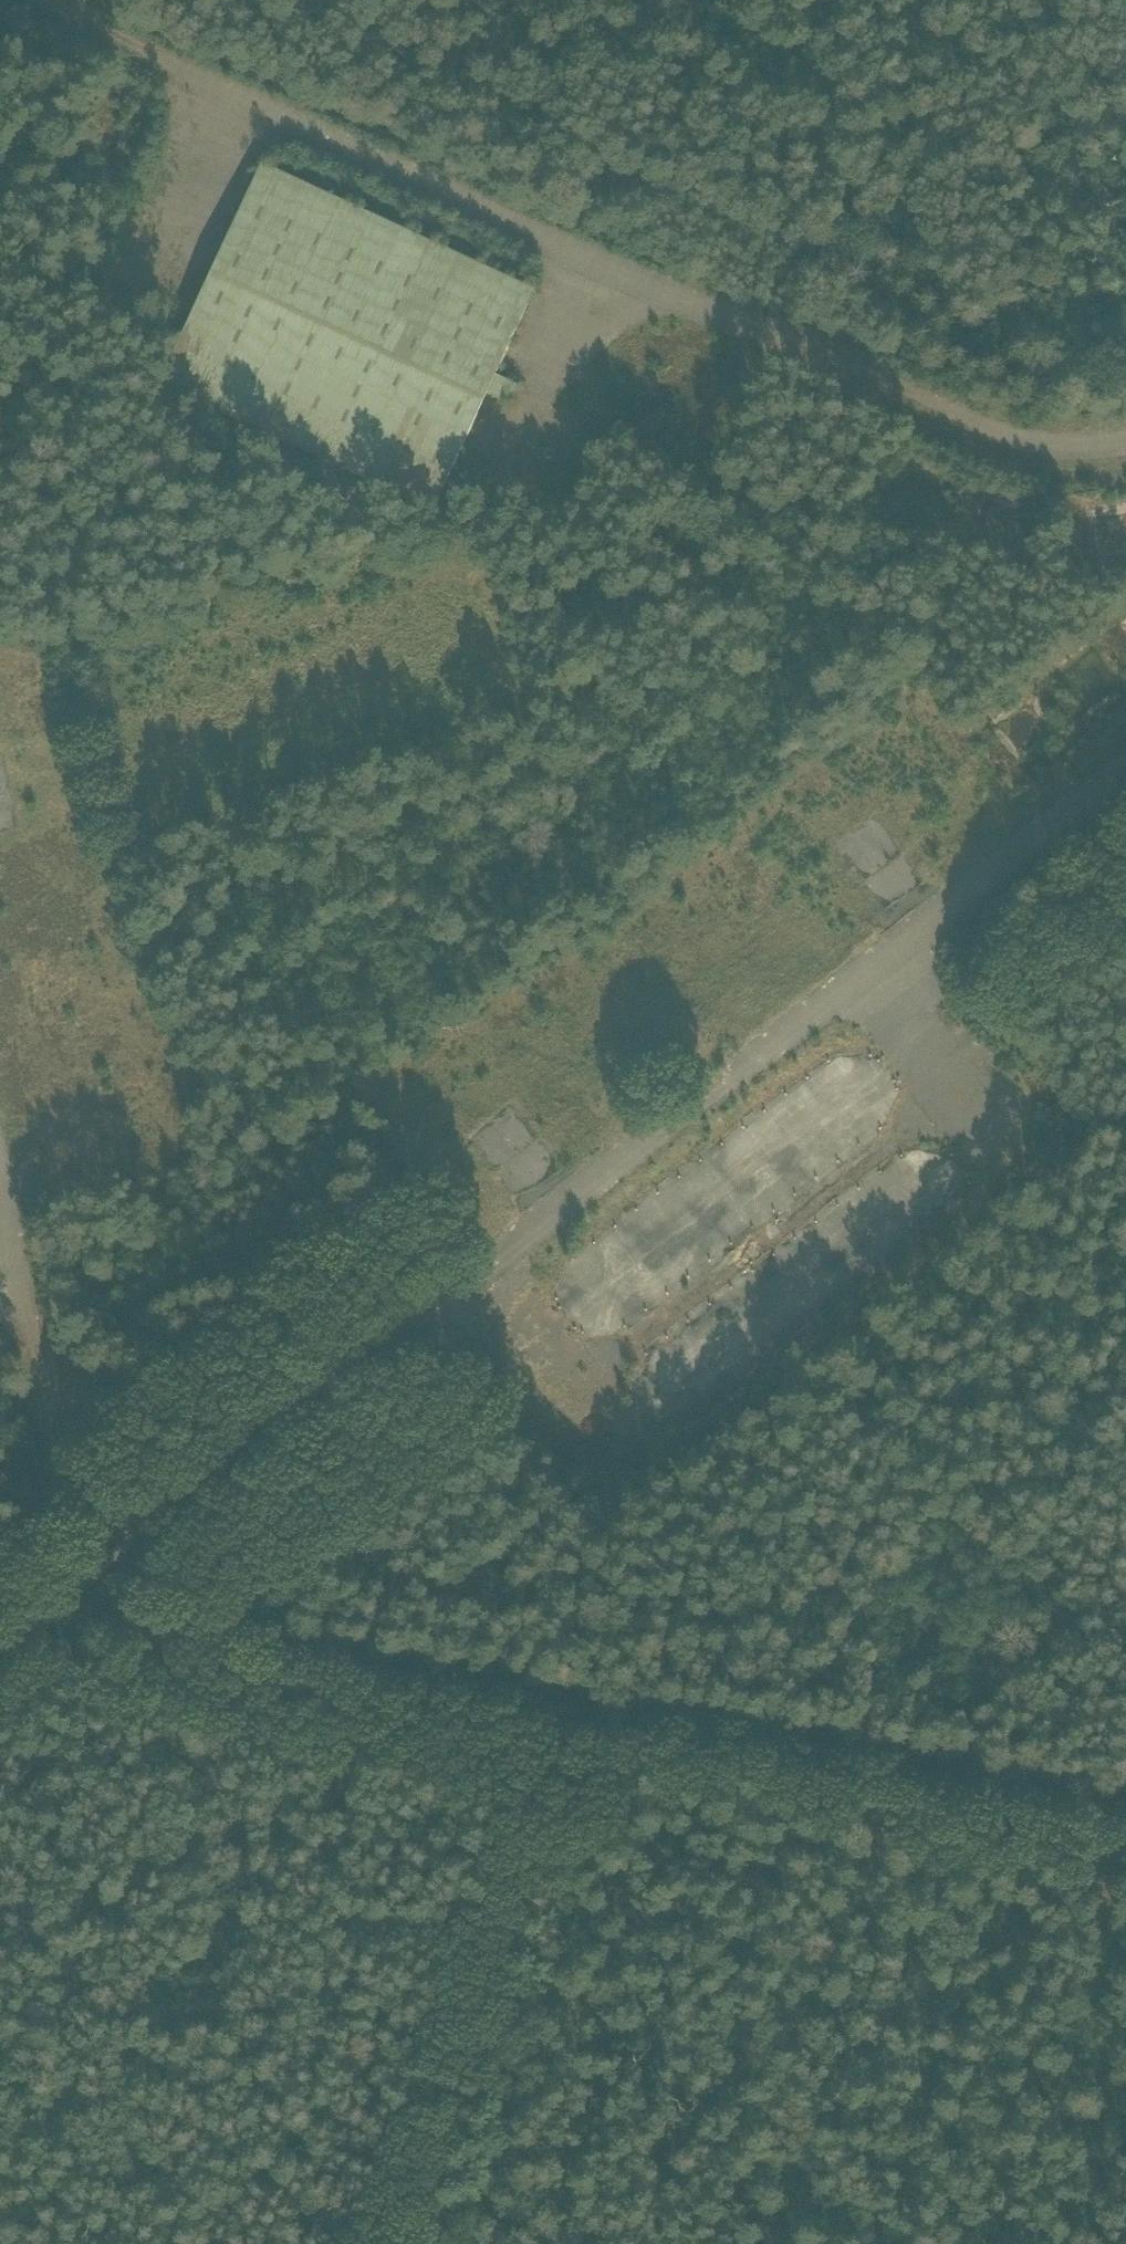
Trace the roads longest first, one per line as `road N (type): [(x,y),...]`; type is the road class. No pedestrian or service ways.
road 1 (track): [(565,1707),(401,2243)]

